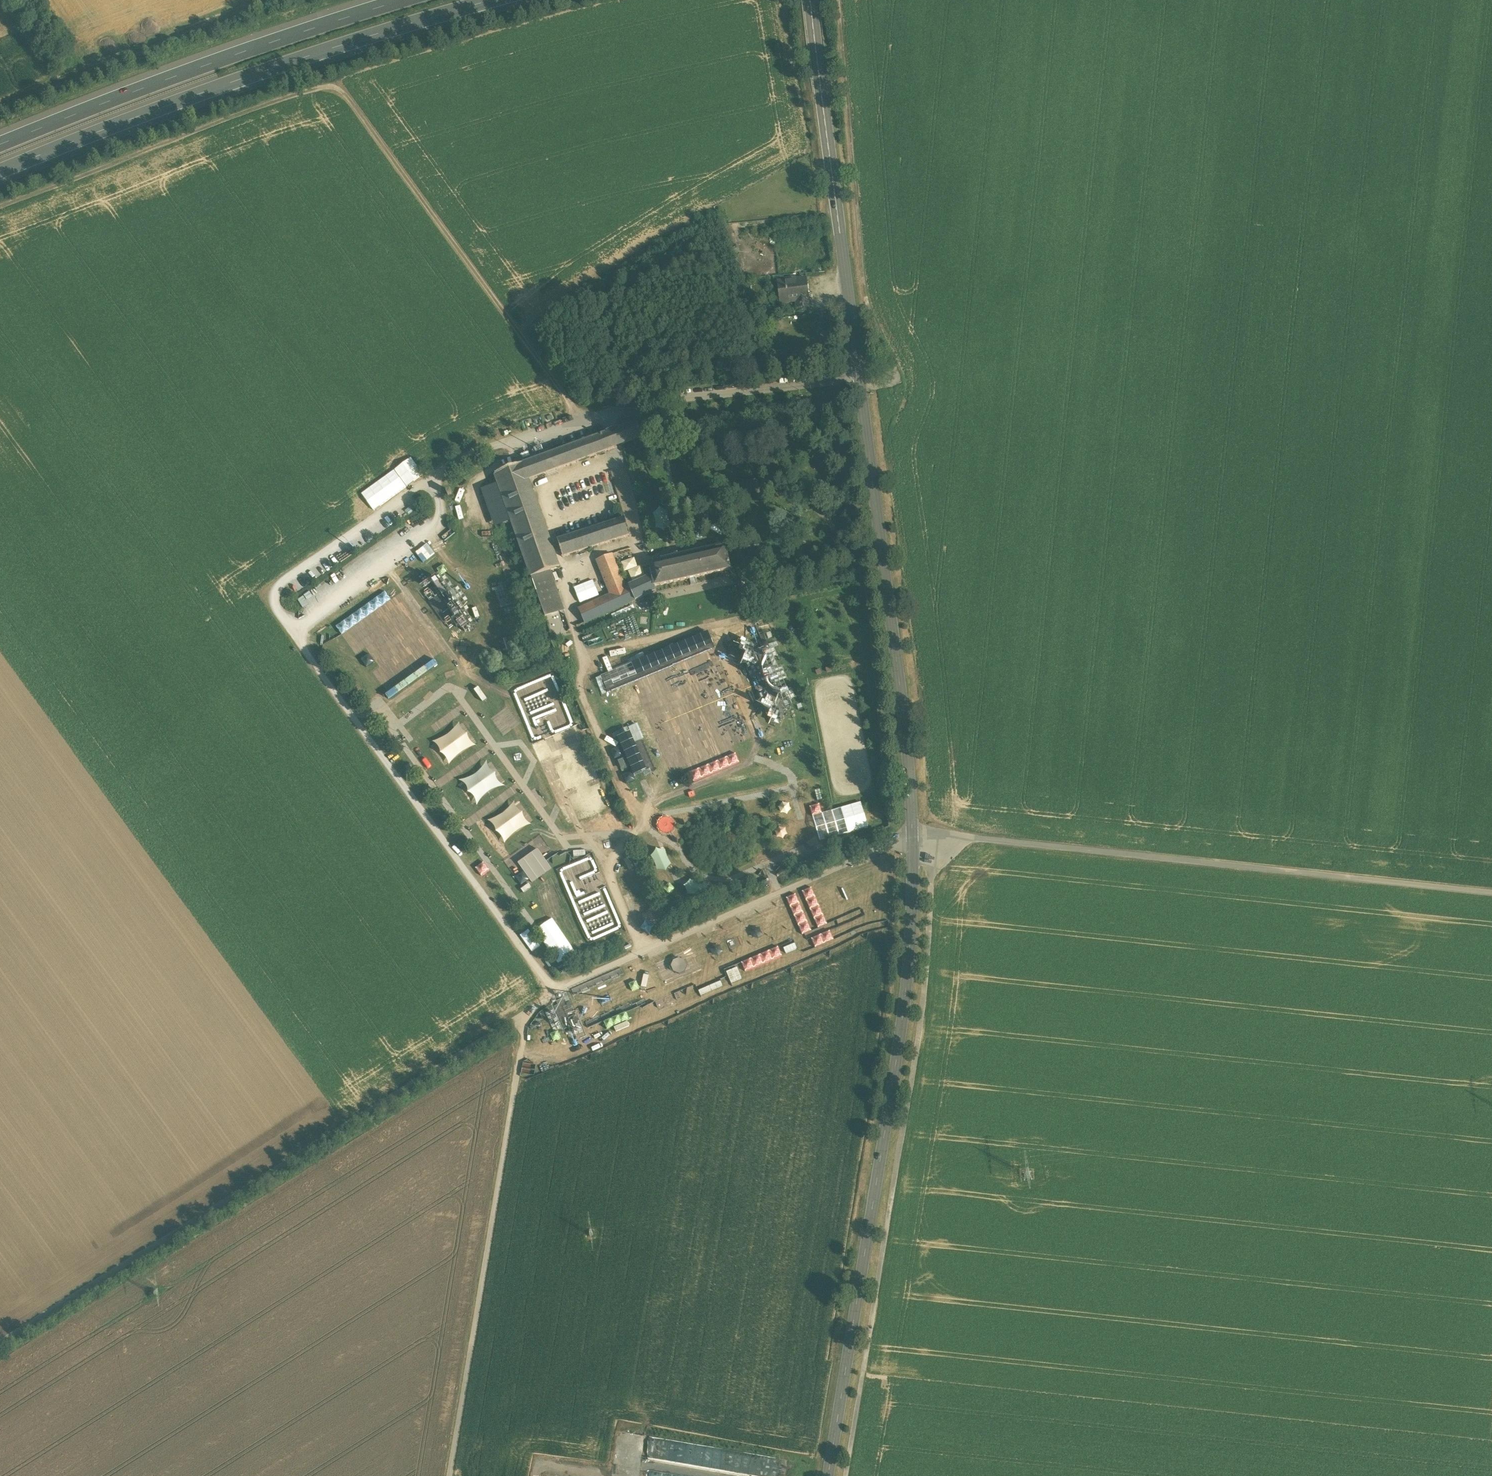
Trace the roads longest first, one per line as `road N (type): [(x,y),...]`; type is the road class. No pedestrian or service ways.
road 1 (track): [(0,1346),(556,993),(913,837),(935,832),(1491,895)]
road 2 (tertiary): [(812,0),(913,837),(903,1015),(829,1475)]
road 3 (track): [(0,216),(320,94),(349,94),(581,415)]
road 4 (track): [(846,1475),(923,1002),(935,832)]
road 5 (motorway): [(0,176),(499,0)]
road 6 (track): [(527,1011),(450,1475)]
road 7 (motorway): [(431,0),(280,46),(0,152)]
road 8 (track): [(556,993),(288,627)]
road 9 (track): [(861,388),(901,372),(873,313),(847,0)]
road 10 (track): [(289,0),(0,115)]

